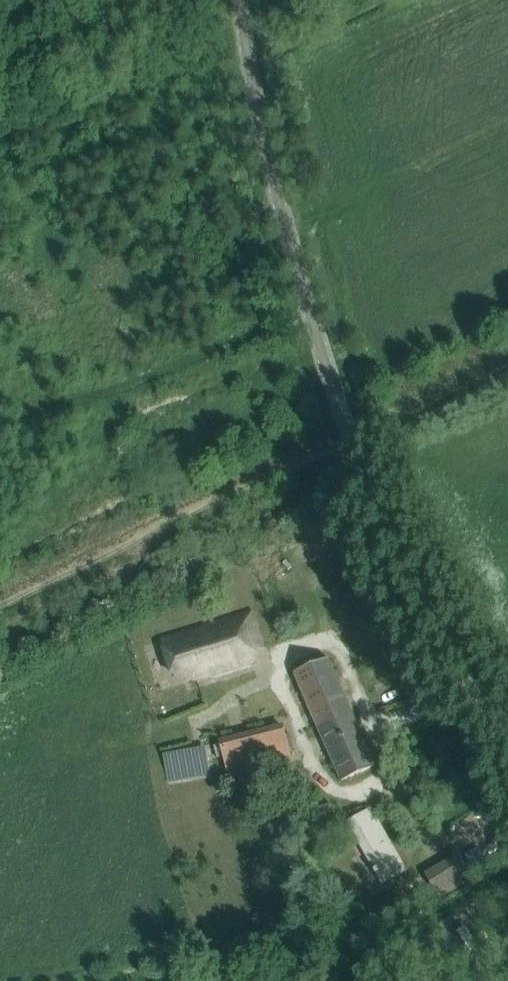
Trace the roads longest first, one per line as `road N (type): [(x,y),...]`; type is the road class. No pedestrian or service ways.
road 1 (tertiary): [(507,737),(410,564),(346,426),(270,166),(240,0)]
road 2 (track): [(0,657),(368,478)]
road 3 (track): [(0,75),(194,21),(242,17)]
road 4 (track): [(507,367),(353,443)]

